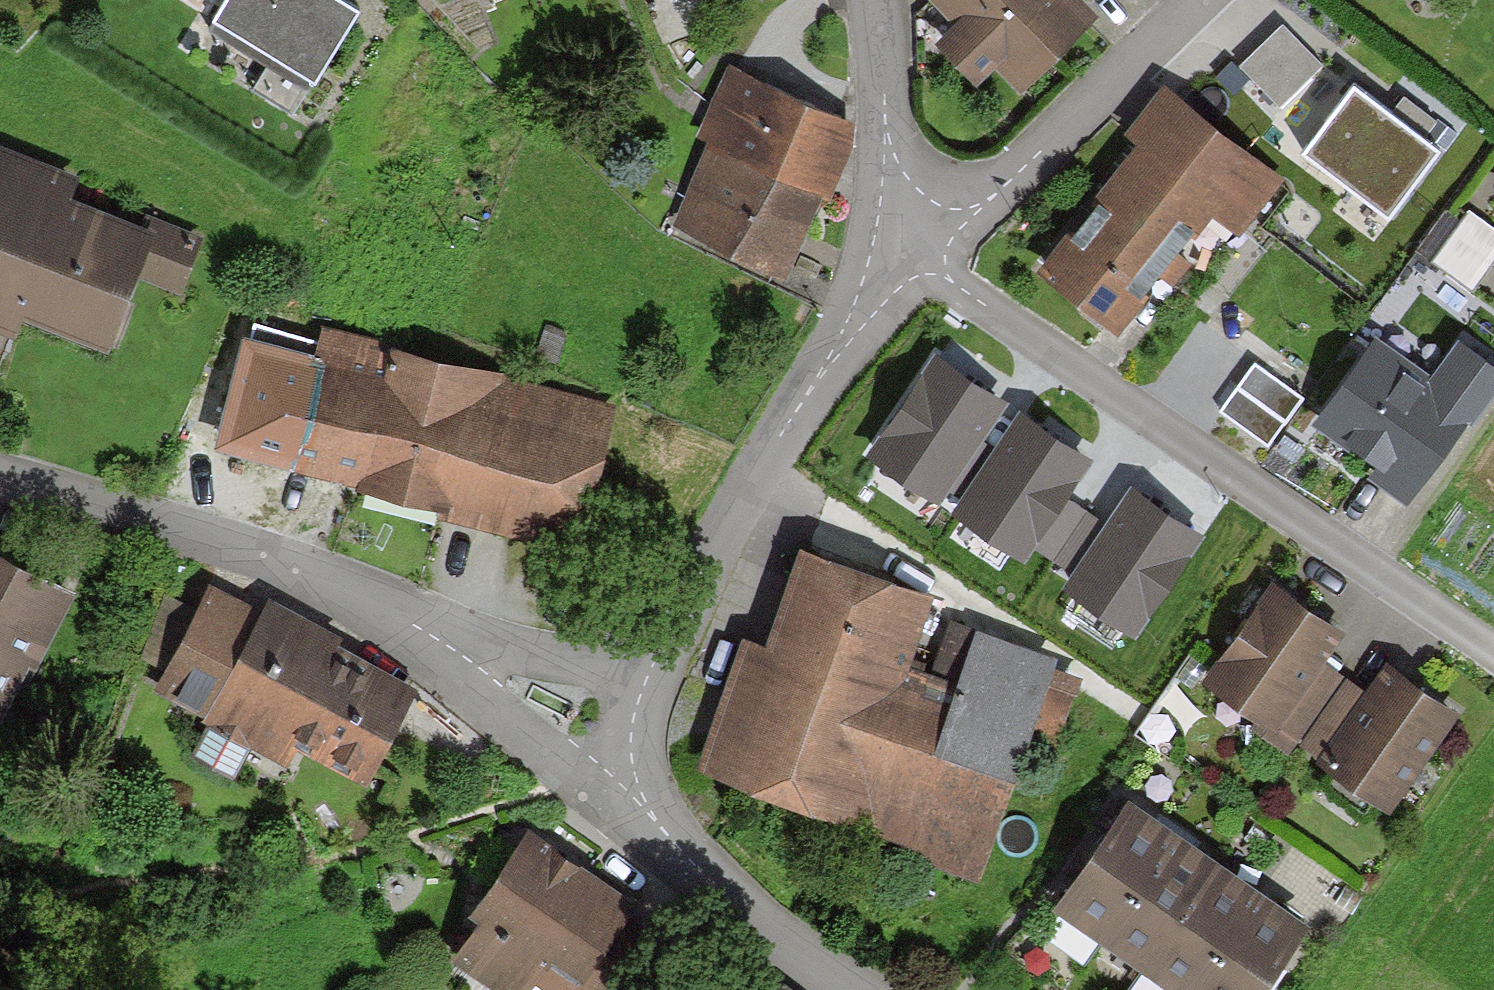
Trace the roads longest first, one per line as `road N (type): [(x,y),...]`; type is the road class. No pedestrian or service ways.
road 1 (residential): [(1493,652),(887,250)]
road 2 (residential): [(887,250),(625,687)]
road 3 (residential): [(0,482),(178,534),(386,611)]
road 4 (residential): [(887,250),(991,188),(1182,0)]
road 5 (residential): [(386,611),(639,822)]
road 6 (residential): [(639,822),(833,989)]
road 7 (residential): [(864,0),(887,250)]
road 8 (residential): [(386,611),(625,687)]
road 9 (residential): [(625,687),(639,822)]

